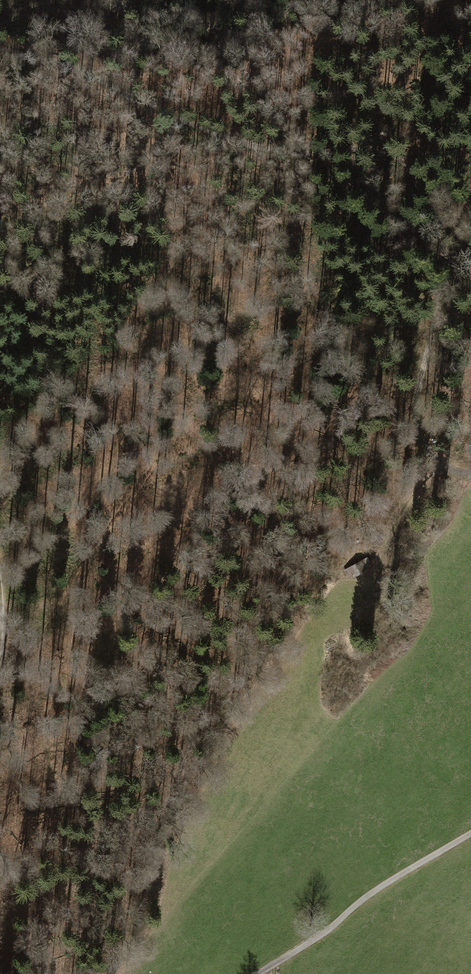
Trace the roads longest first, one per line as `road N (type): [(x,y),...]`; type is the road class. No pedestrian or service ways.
road 1 (track): [(0,47),(249,144),(395,155),(426,192),(448,269)]
road 2 (track): [(470,833),(259,973)]
road 3 (track): [(448,269),(417,422),(437,461),(470,472)]
road 4 (track): [(374,579),(405,507),(441,465)]

